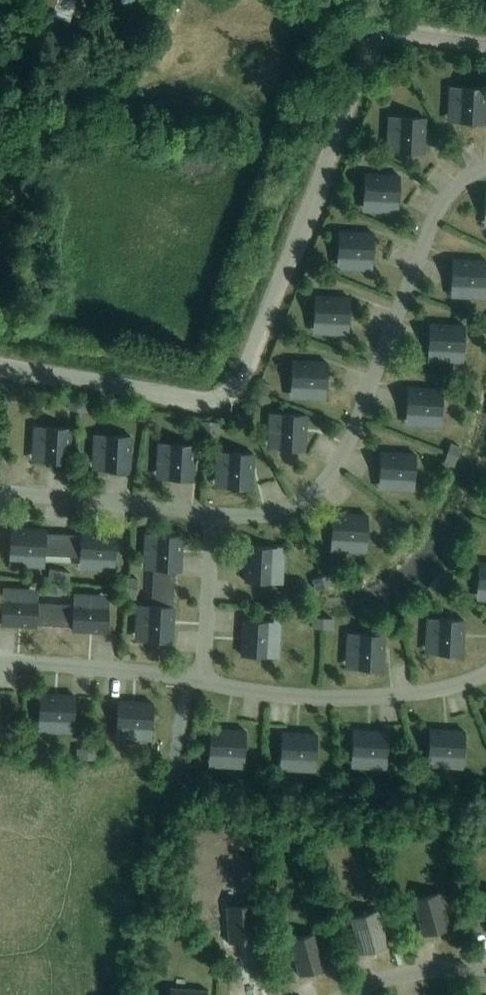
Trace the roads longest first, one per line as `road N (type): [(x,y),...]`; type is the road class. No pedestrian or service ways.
road 1 (unclassified): [(485,44),(393,31),(370,47),(236,389),(213,404),(0,366)]

